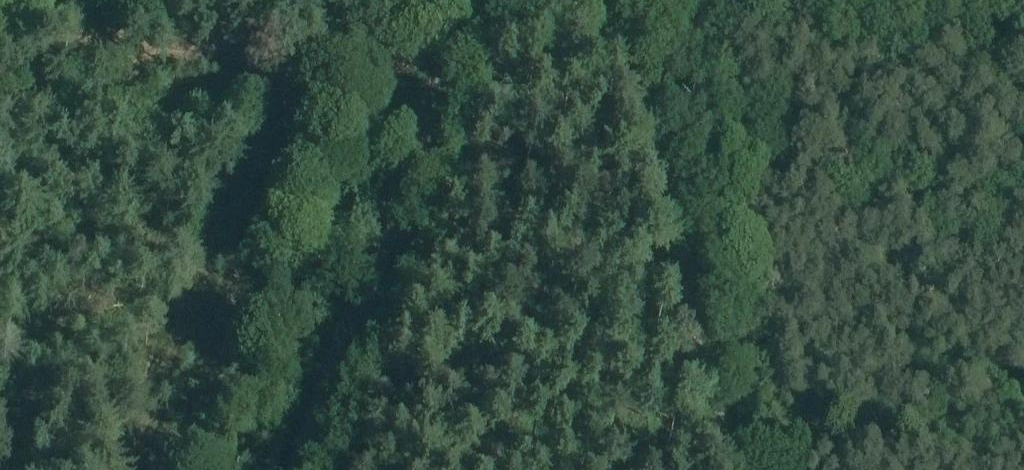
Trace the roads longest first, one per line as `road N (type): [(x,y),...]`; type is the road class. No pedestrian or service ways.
road 1 (tertiary): [(299,469),(471,0)]
road 2 (track): [(628,0),(733,469)]
road 3 (track): [(129,469),(288,58)]
road 4 (track): [(288,58),(405,39),(441,0)]

